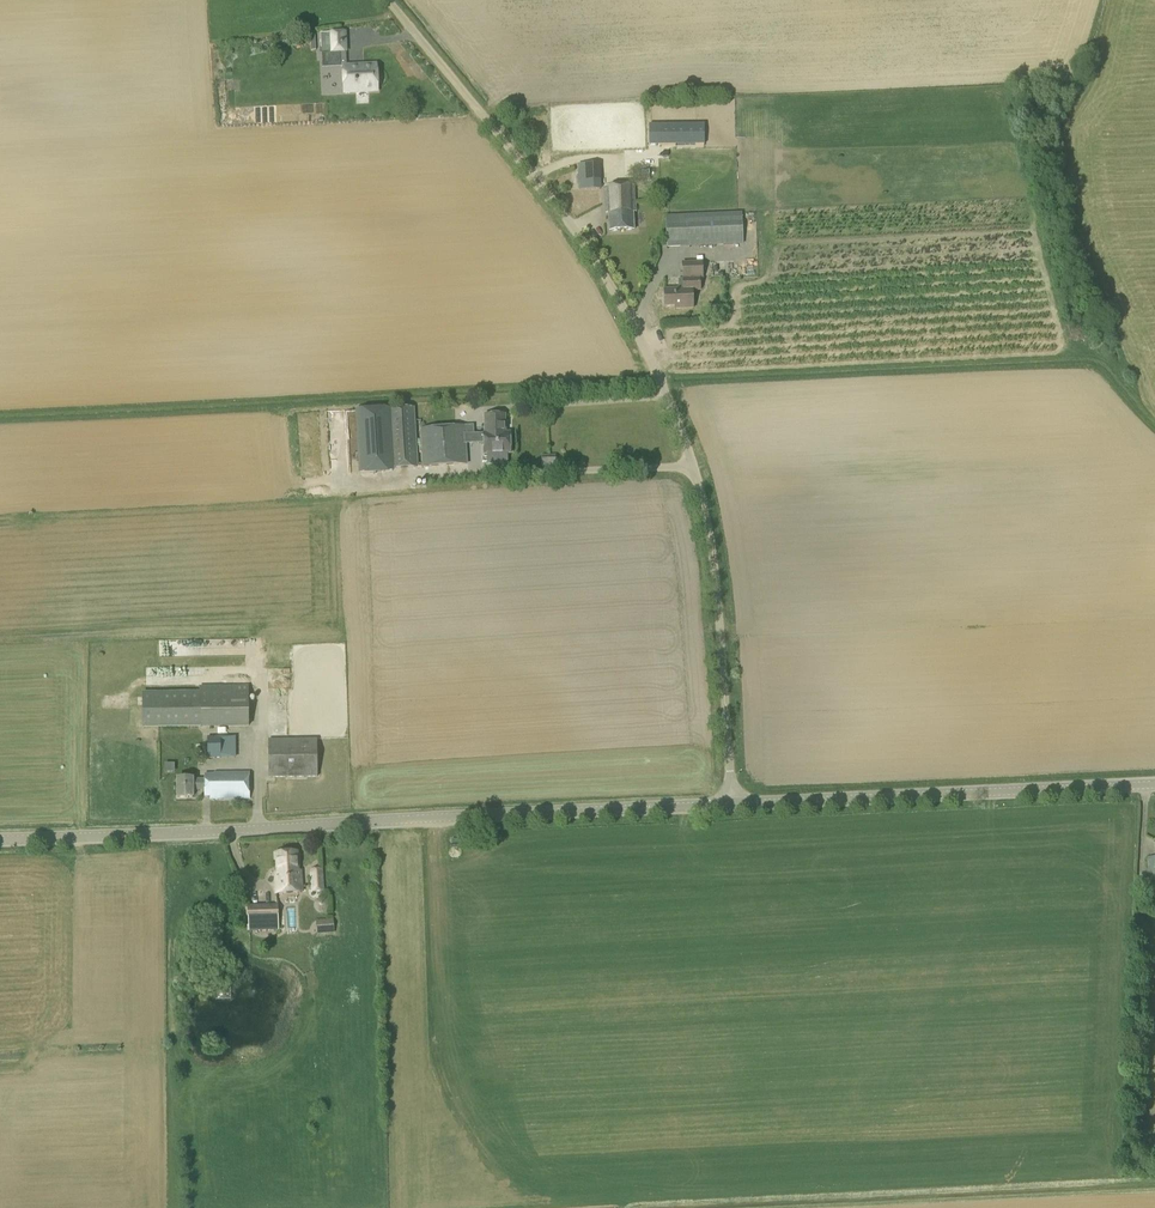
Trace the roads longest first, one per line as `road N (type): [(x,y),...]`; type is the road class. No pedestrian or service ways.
road 1 (unclassified): [(732,804),(706,514),(651,354),(589,245),(391,0)]
road 2 (tertiary): [(0,840),(732,804)]
road 3 (tertiary): [(1154,784),(732,804)]

